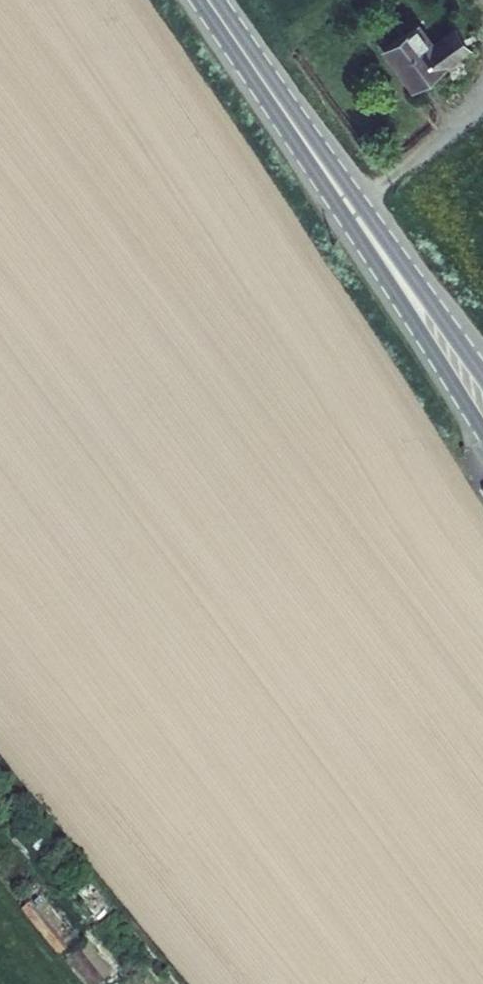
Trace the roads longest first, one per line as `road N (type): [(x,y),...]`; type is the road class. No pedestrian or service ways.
road 1 (secondary): [(348,207),(482,433)]
road 2 (secondary): [(348,207),(205,0)]
road 3 (secondary): [(482,379),(348,207)]
road 4 (track): [(348,207),(482,101)]

